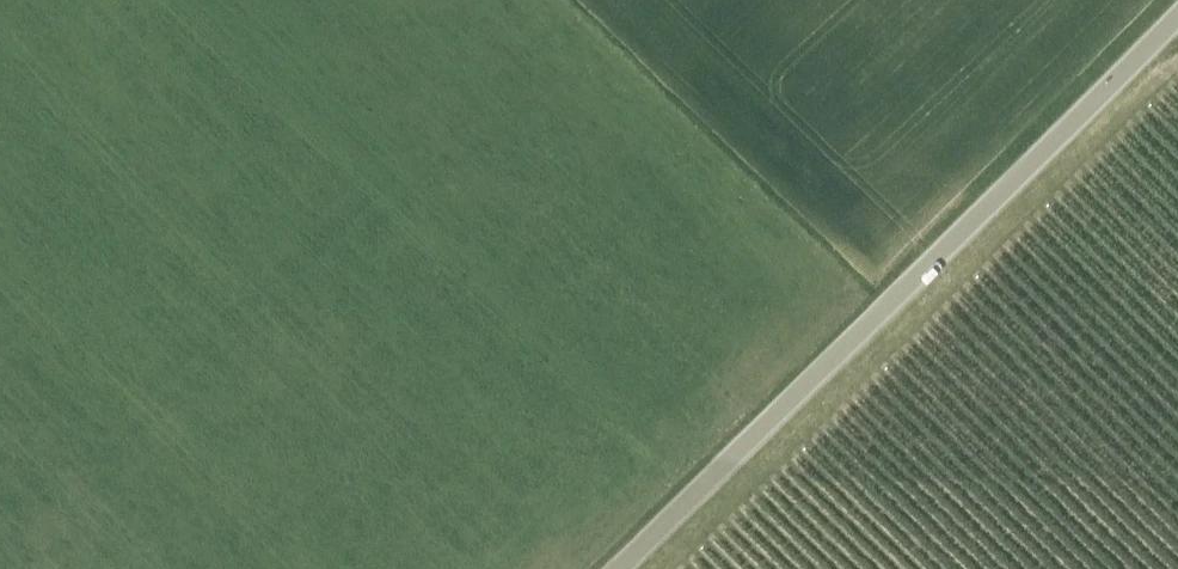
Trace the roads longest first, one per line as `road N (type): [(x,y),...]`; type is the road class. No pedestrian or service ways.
road 1 (unclassified): [(621,568),(1177,16)]

